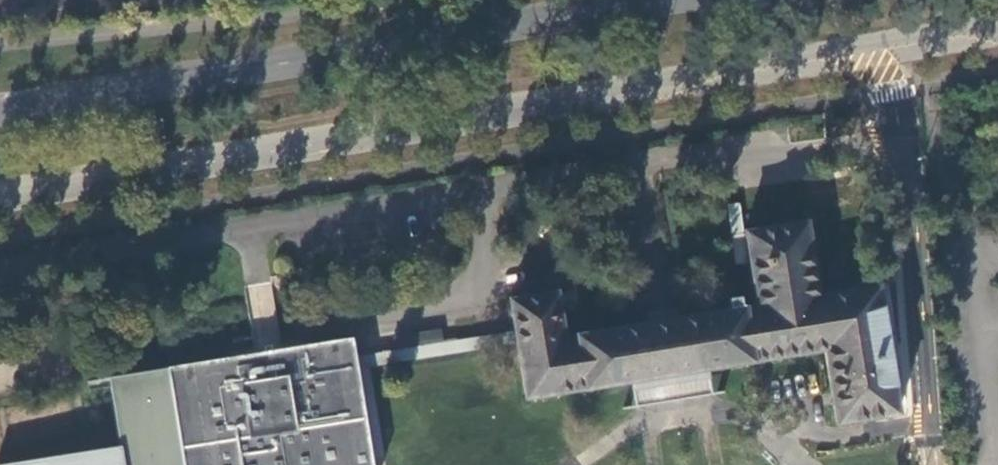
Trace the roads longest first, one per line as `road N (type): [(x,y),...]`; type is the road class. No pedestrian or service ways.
road 1 (primary): [(0,207),(889,52)]
road 2 (primary): [(670,0),(0,112)]
road 3 (unclassified): [(889,52),(908,151),(931,463)]

